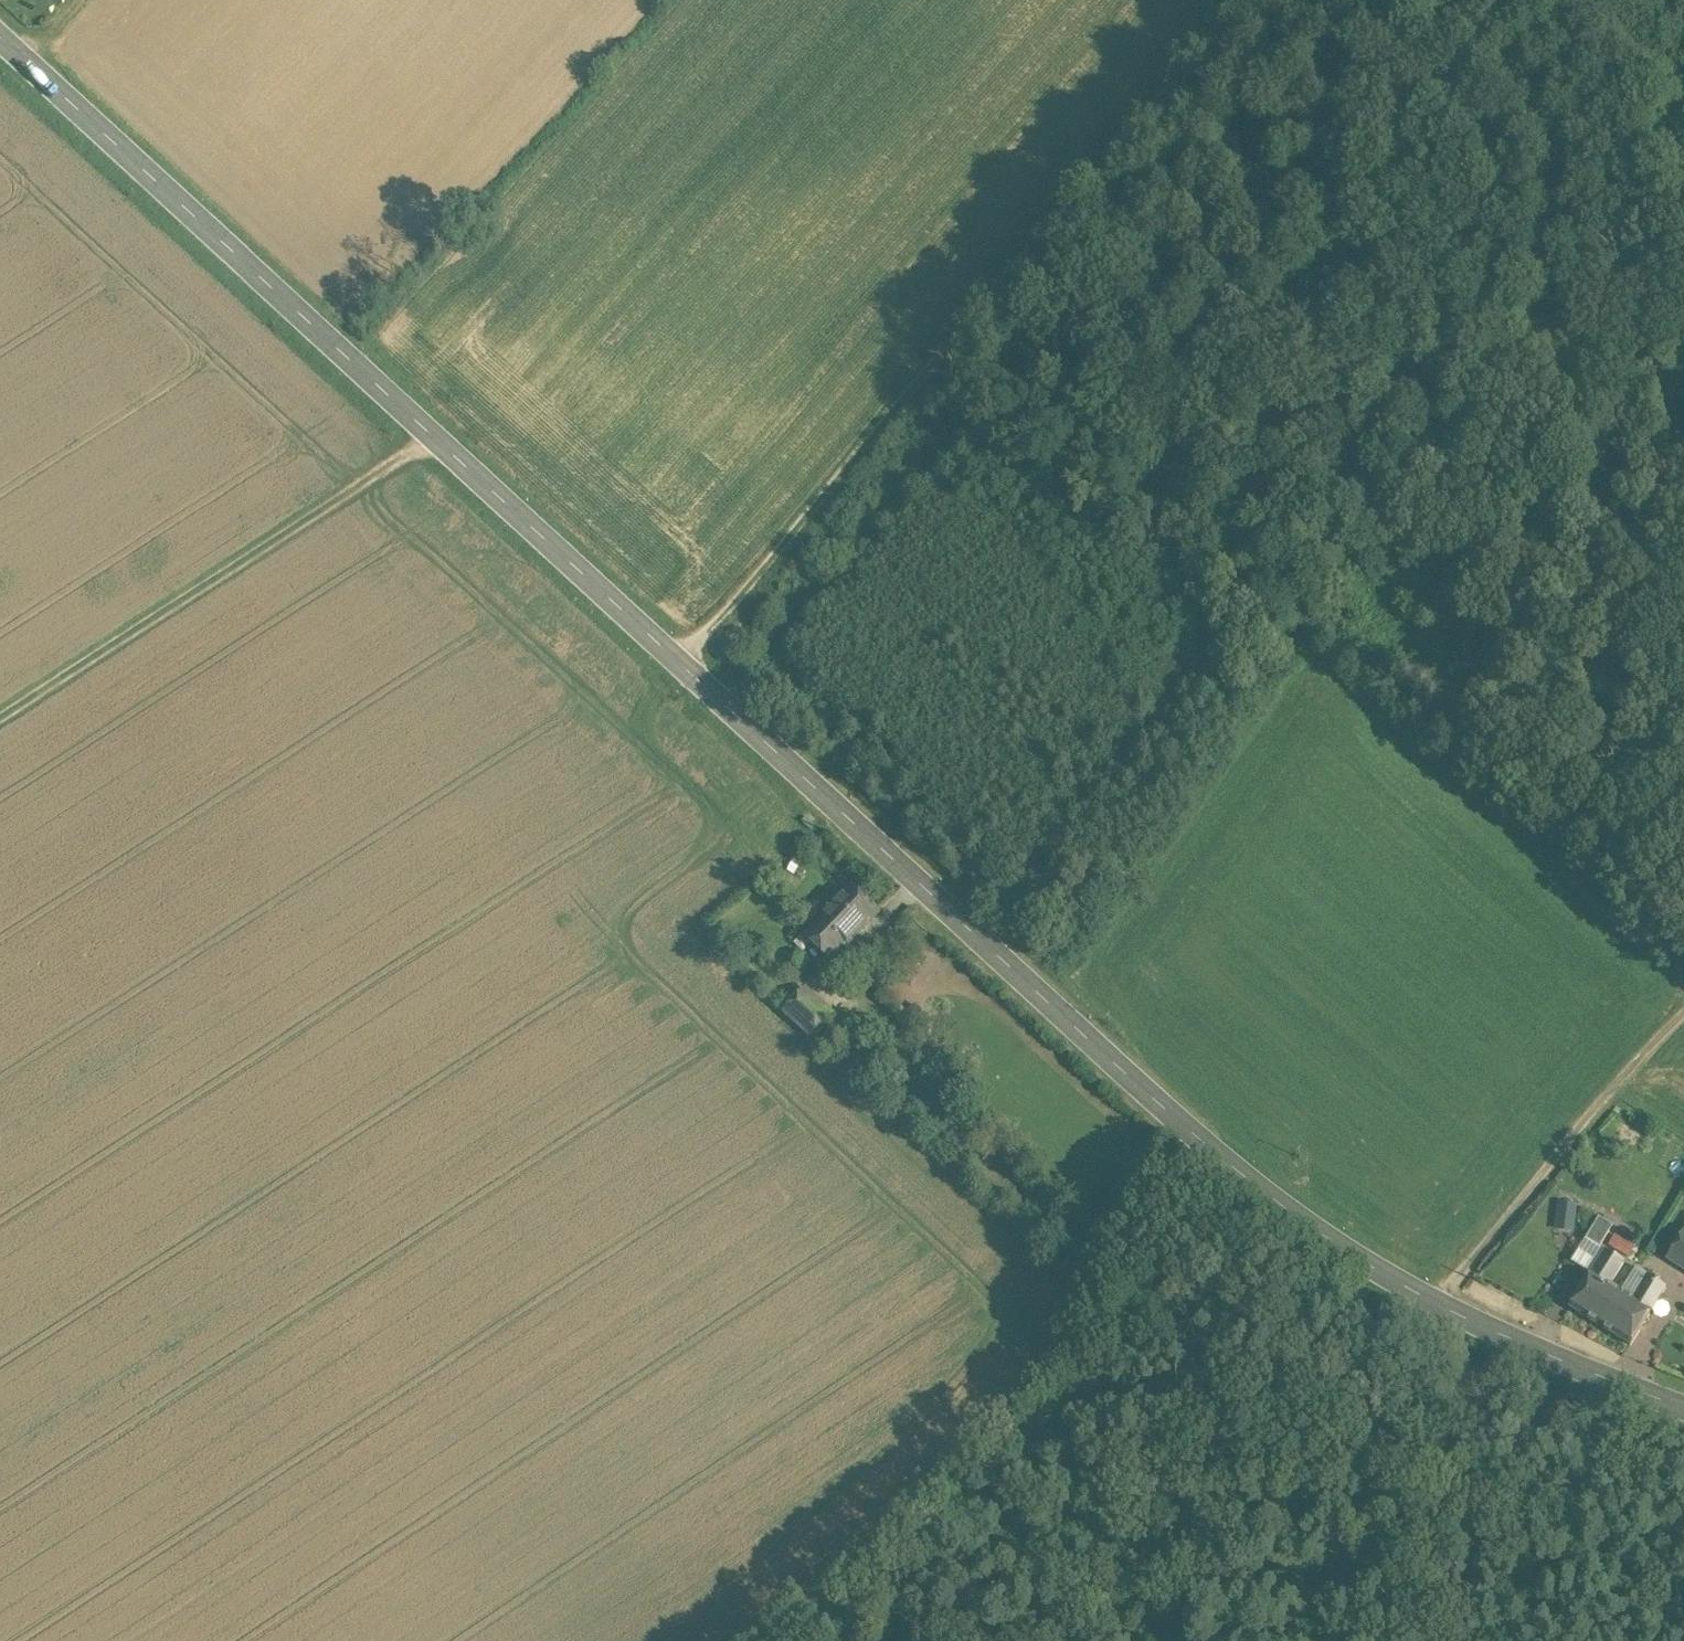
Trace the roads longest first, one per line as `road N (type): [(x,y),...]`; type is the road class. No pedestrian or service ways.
road 1 (tertiary): [(1683,1405),(1417,1294),(1303,1220),(1199,1136),(0,37)]
road 2 (track): [(0,720),(428,434)]

